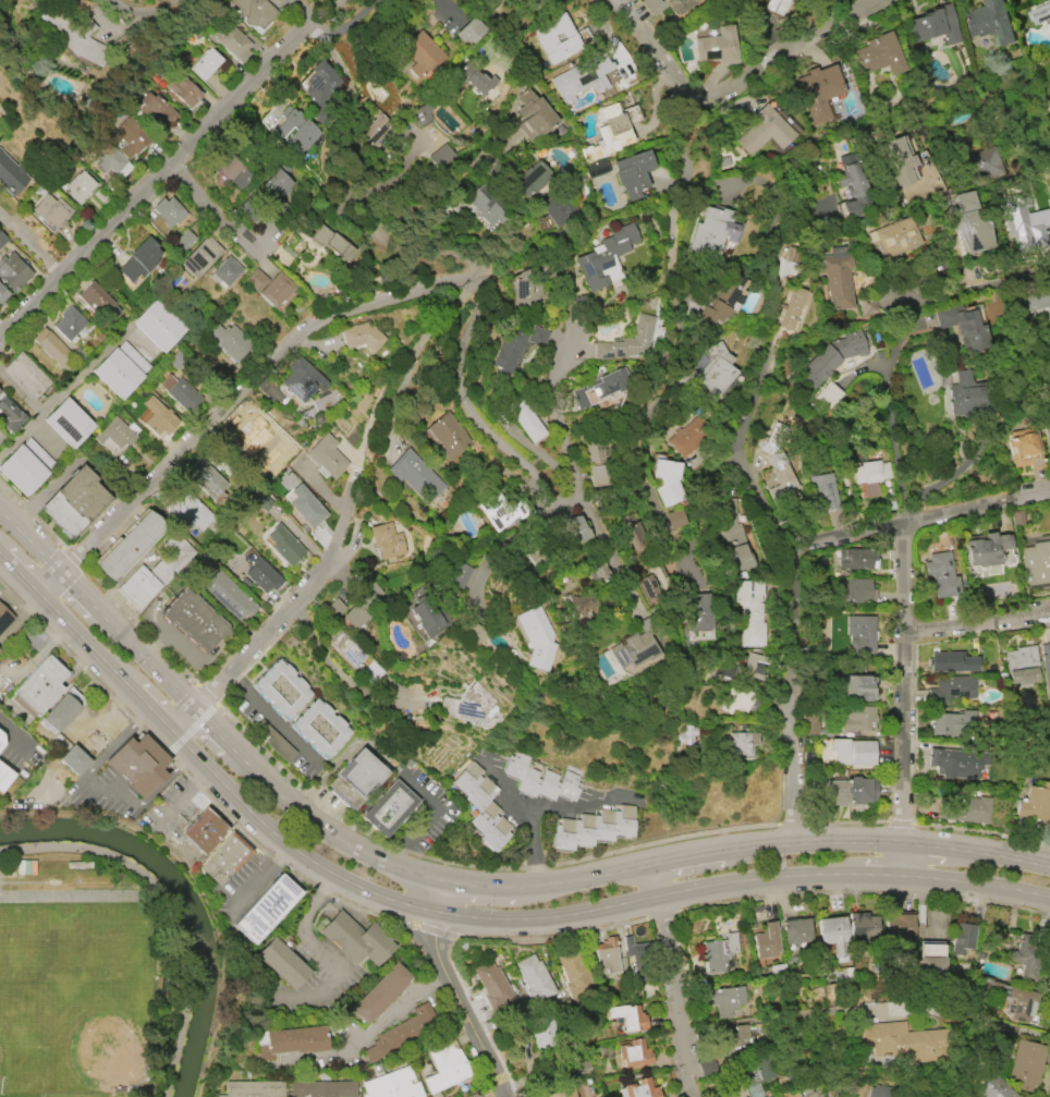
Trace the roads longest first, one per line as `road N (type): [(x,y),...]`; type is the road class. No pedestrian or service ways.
road 1 (primary): [(444,883),(338,843),(304,819),(0,511)]
road 2 (primary): [(0,556),(284,843),(357,888),(438,914)]
road 3 (residential): [(799,845),(784,722),(795,556),(1049,493)]
road 4 (residential): [(37,594),(321,320),(467,281)]
road 5 (residential): [(675,319),(640,403),(630,491),(560,501),(466,411),(461,381),(483,308),(481,284),(467,281)]
road 6 (residential): [(0,339),(316,25)]
road 7 (primary): [(1049,869),(847,844),(753,850),(650,868)]
road 8 (primary): [(657,898),(846,875),(1049,900)]
road 9 (residential): [(898,877),(904,523)]
road 10 (residential): [(617,0),(685,89),(706,96),(727,94),(821,28),(884,0)]
road 11 (residential): [(172,733),(295,601),(330,548)]
road 12 (residential): [(795,556),(734,449),(766,350)]
road 13 (primary): [(438,914),(535,922),(657,898)]
road 14 (residential): [(467,281),(383,356),(364,461)]
road 15 (primary): [(650,868),(535,890),(444,883)]
road 16 (residential): [(707,1096),(657,898)]
road 17 (residential): [(505,1096),(439,959),(438,914)]
road 18 (residential): [(574,499),(567,435),(551,395),(569,331)]
road 19 (residential): [(904,523),(883,368)]
road 20 (residential): [(1049,619),(903,642)]
road 21 (residential): [(574,499),(636,612)]
road 22 (residential): [(172,170),(260,259)]

